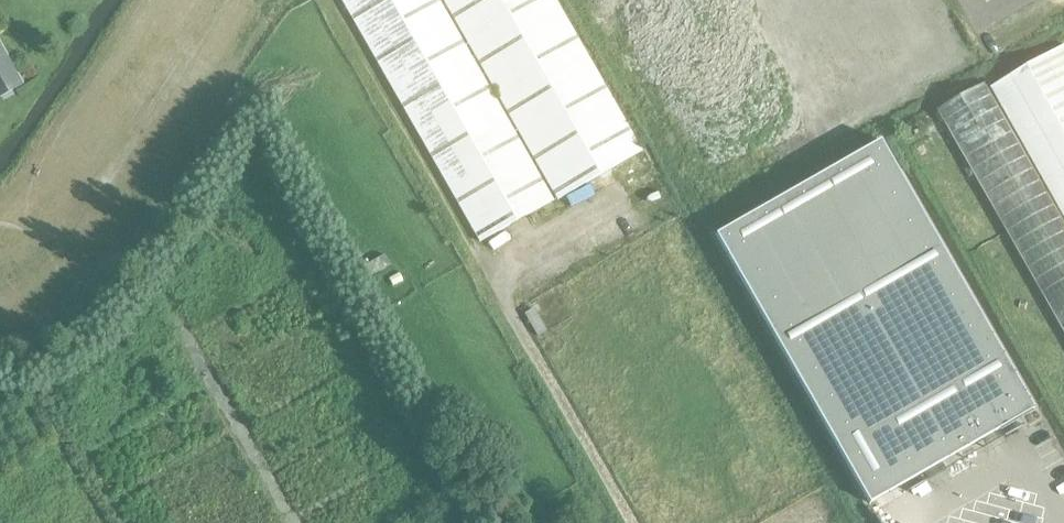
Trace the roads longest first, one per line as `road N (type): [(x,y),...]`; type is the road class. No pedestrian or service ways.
road 1 (track): [(330,0),(486,268)]
road 2 (track): [(0,237),(12,231),(154,0)]

